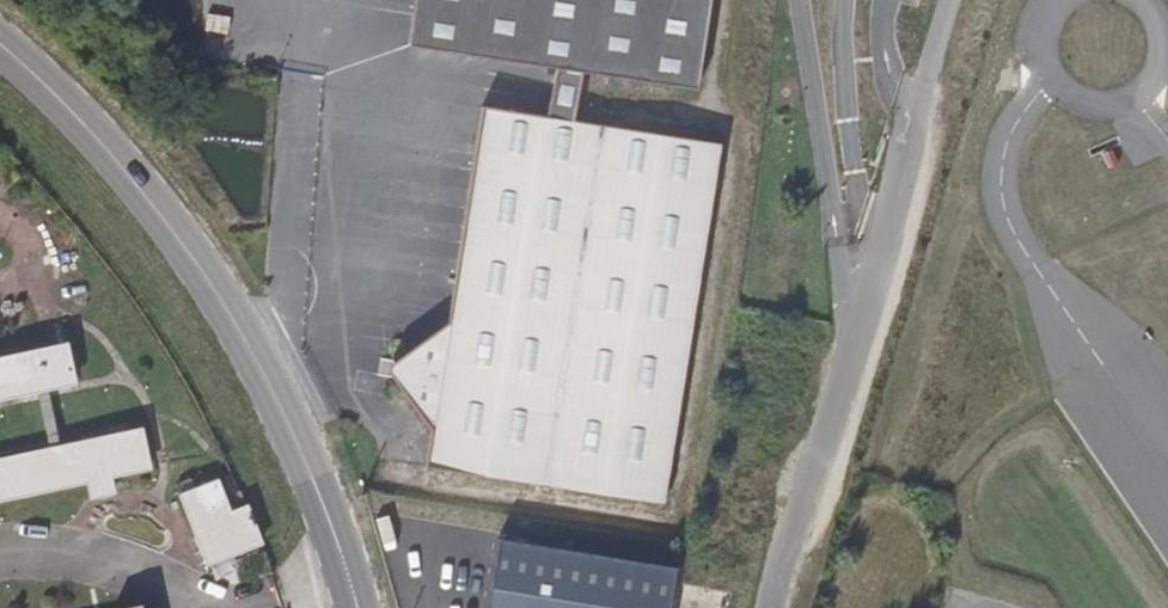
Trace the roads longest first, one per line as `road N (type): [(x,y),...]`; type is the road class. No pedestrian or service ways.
road 1 (secondary): [(354,607),(306,465),(232,316),(128,174),(0,44)]
road 2 (residential): [(950,0),(769,607)]

